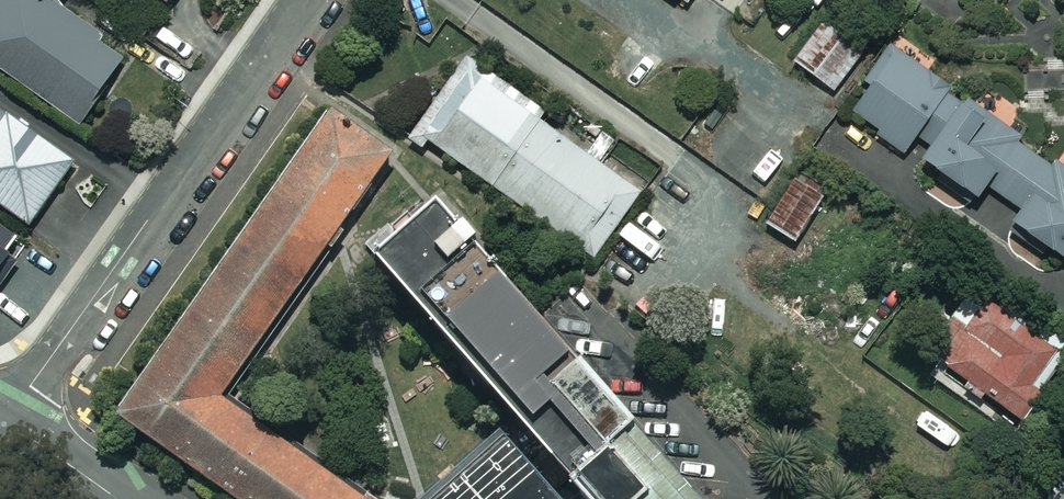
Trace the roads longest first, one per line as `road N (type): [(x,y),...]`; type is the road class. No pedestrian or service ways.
road 1 (residential): [(4,423),(306,0)]
road 2 (residential): [(4,423),(114,498)]

